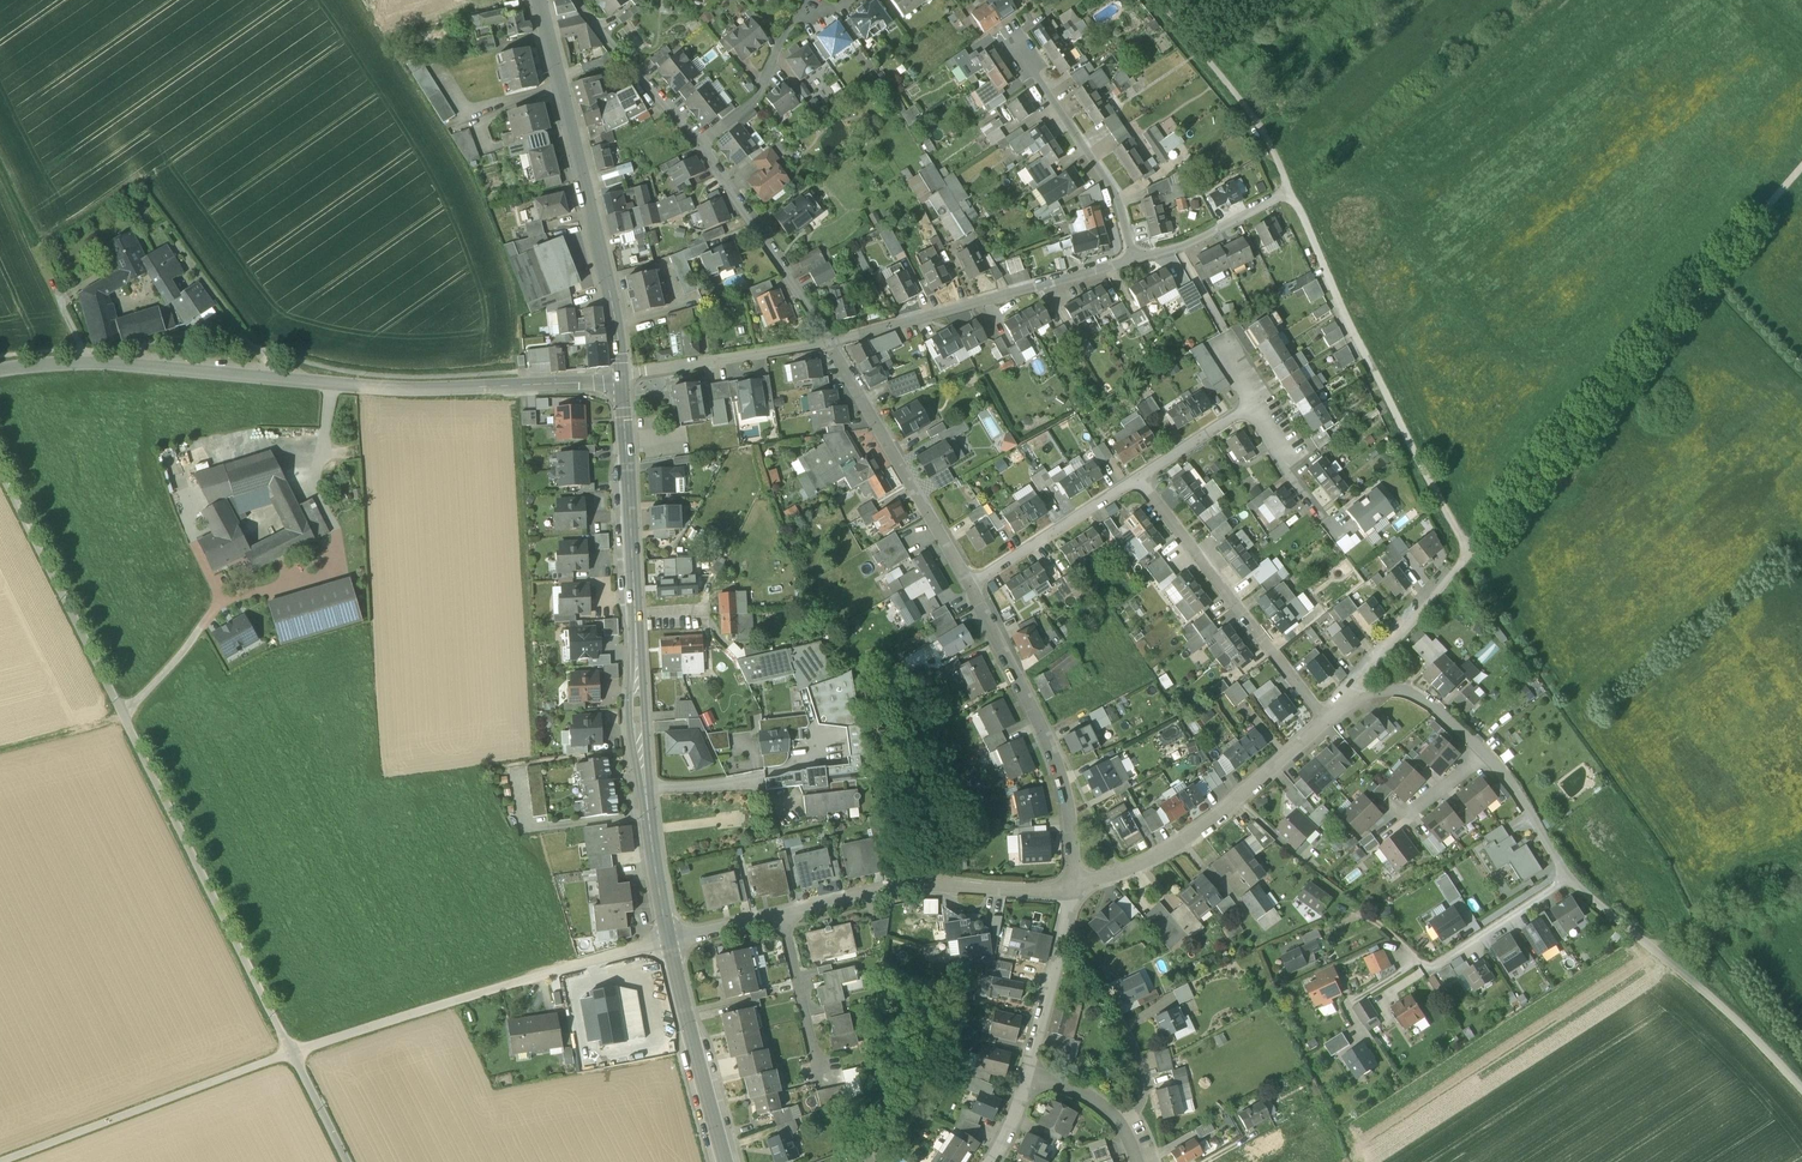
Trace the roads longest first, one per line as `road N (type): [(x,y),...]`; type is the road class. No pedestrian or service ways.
road 1 (unclassified): [(0,471),(289,1054)]
road 2 (tertiary): [(620,379),(407,387),(86,361),(0,373)]
road 3 (tertiary): [(620,379),(638,724),(669,942)]
road 4 (track): [(1465,557),(1801,167)]
road 5 (unclassified): [(289,1054),(669,942)]
road 6 (tertiary): [(540,0),(592,210),(620,379)]
road 7 (residential): [(1073,889),(1068,796),(971,584)]
road 8 (residential): [(831,343),(1137,258)]
road 9 (residential): [(1073,889),(1179,843),(1328,719)]
road 10 (residential): [(1801,1079),(1566,878)]
road 11 (residential): [(1138,476),(1328,719)]
road 12 (unclassified): [(3,1161),(289,1054)]
road 13 (residential): [(781,916),(906,886),(1073,889)]
road 14 (residential): [(1327,522),(1280,457),(1256,401),(1138,476)]
road 15 (residential): [(971,584),(831,343)]
road 16 (residential): [(1137,258),(1118,199),(1013,40)]
road 17 (residential): [(696,145),(831,343)]
road 18 (track): [(1290,189),(1264,131),(1160,0)]
road 19 (tertiary): [(669,942),(726,1161)]
road 20 (residential): [(831,343),(620,379)]
road 21 (residential): [(971,584),(1138,476)]
road 22 (residential): [(1026,1077),(1073,889)]
road 23 (residential): [(815,2),(780,43),(758,98),(696,145)]
road 24 (residential): [(575,0),(696,145)]
road 25 (residential): [(1343,700),(1465,557)]
road 26 (residential): [(781,916),(824,1083)]
road 27 (residential): [(1491,758),(1410,693),(1343,700)]
road 28 (residential): [(1137,258),(1177,248),(1290,189)]
road 29 (residential): [(1566,878),(1434,965)]
road 30 (residential): [(1124,1129),(1144,1082),(1100,985)]
road 31 (residential): [(1566,878),(1491,758)]
road 32 (residential): [(1491,758),(1380,837)]
road 33 (unclassified): [(289,1054),(344,1161)]

